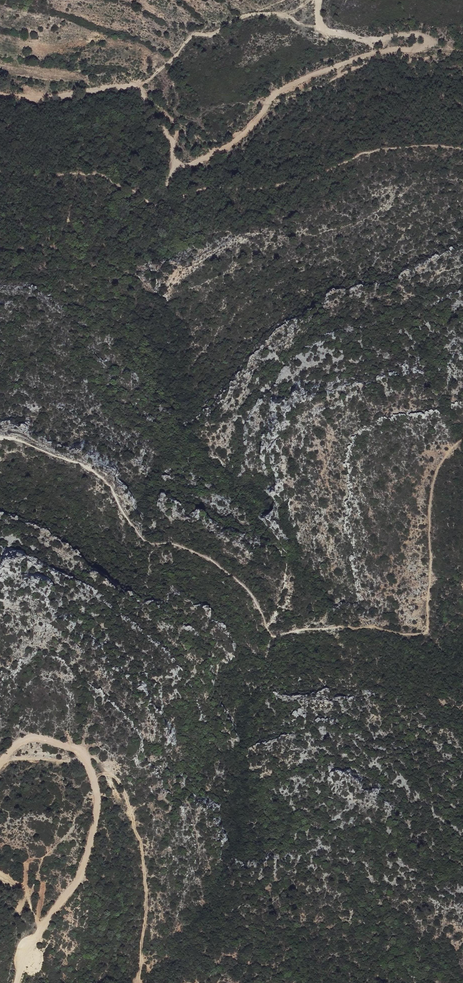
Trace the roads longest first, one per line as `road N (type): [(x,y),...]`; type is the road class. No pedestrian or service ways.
road 1 (track): [(0,95),(81,99),(146,83),(195,33),(215,34),(244,16),(289,17),(368,41)]
road 2 (track): [(0,766),(34,738),(57,741),(88,762),(98,801),(84,863),(15,982)]

